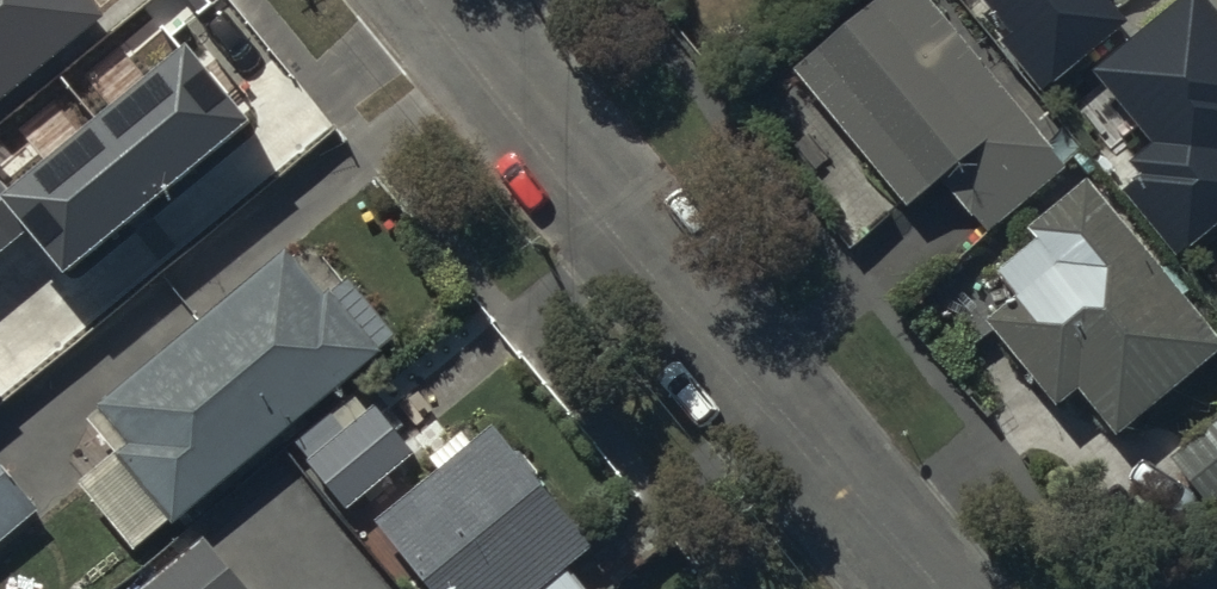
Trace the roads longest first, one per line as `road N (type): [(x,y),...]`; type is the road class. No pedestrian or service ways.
road 1 (residential): [(922,588),(437,0)]

